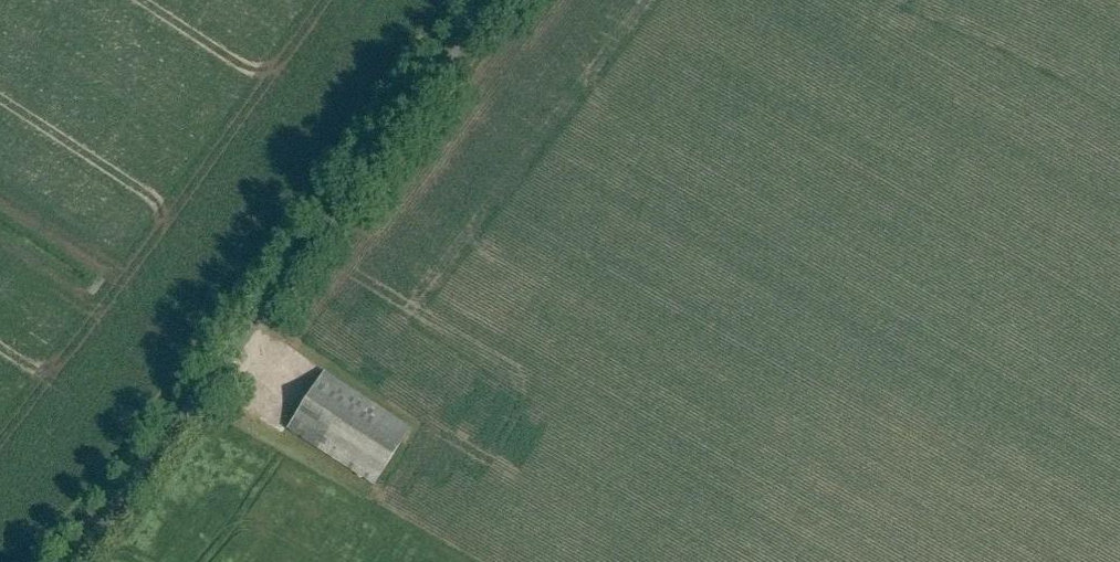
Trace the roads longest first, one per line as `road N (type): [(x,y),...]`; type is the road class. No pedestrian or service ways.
road 1 (unclassified): [(62,561),(480,0)]

